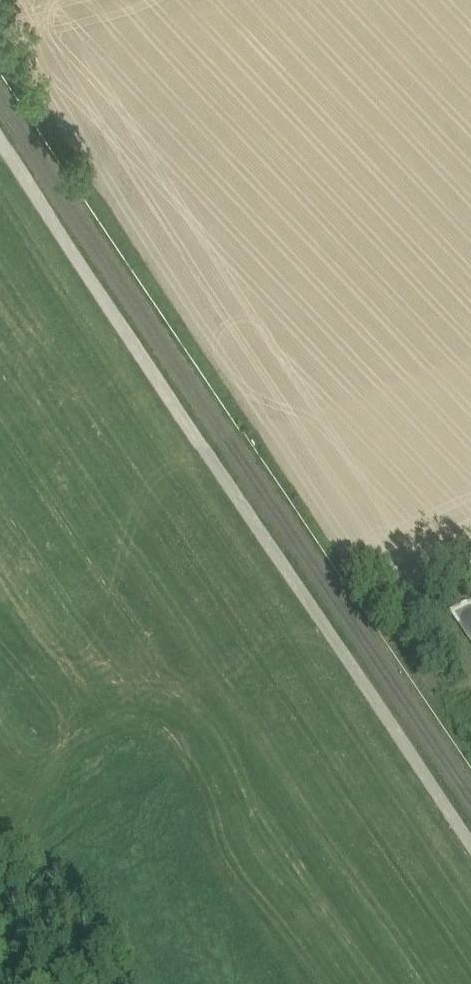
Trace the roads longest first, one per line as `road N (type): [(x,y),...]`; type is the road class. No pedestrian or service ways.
road 1 (track): [(470,848),(0,143)]

